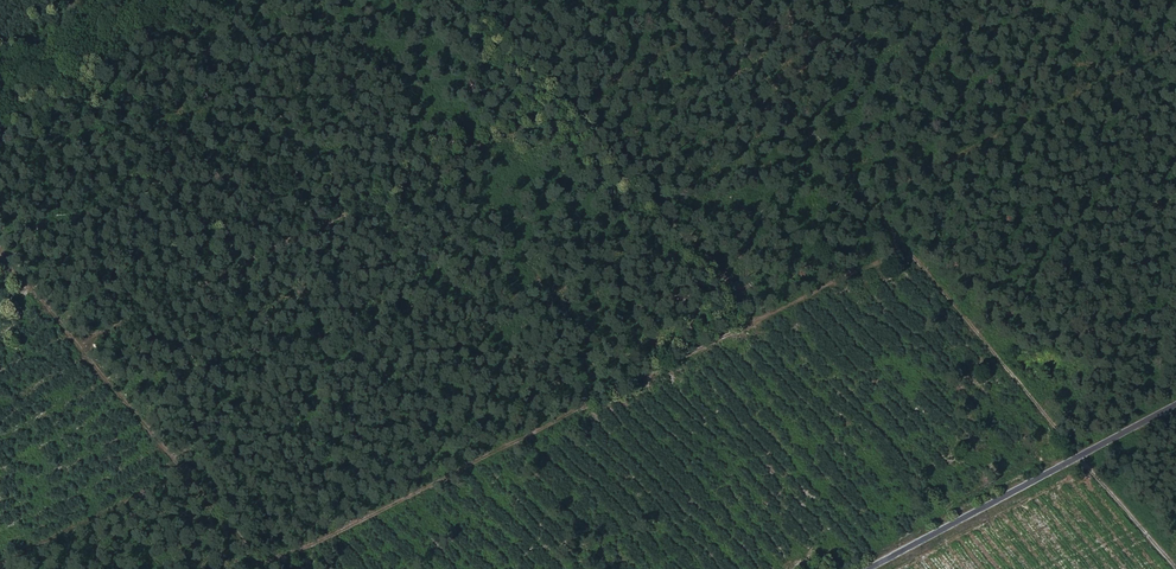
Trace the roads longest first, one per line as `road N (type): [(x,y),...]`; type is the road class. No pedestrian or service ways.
road 1 (track): [(269,568),(0,255)]
road 2 (unclassified): [(1175,407),(873,568)]

